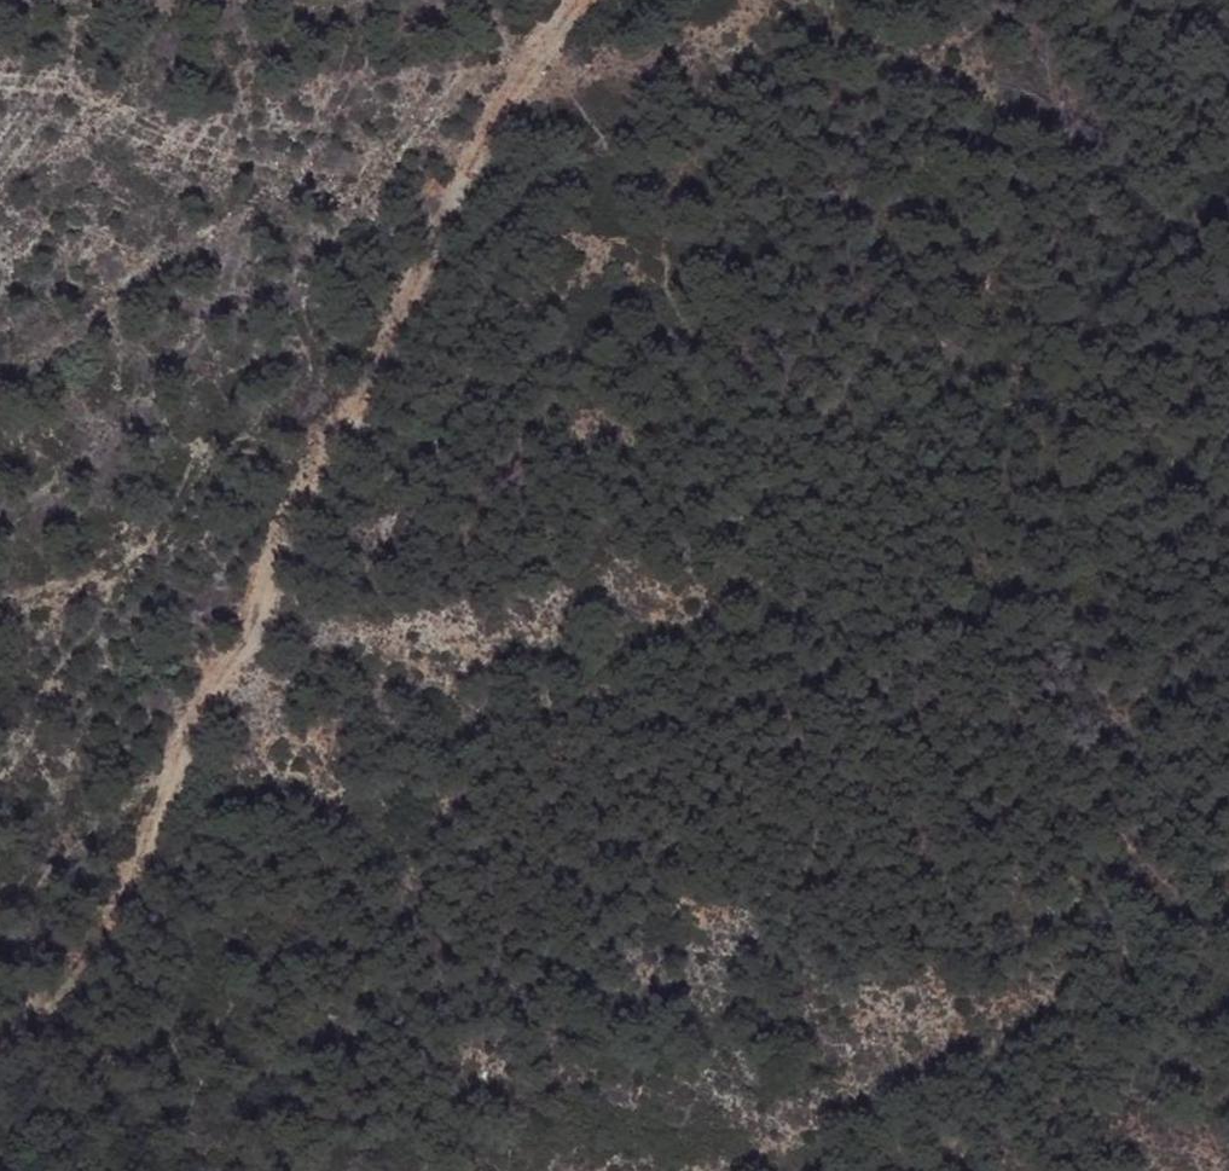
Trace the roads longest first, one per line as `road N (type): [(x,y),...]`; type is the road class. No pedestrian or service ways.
road 1 (track): [(580,0),(477,130),(411,334),(67,994),(0,1050)]

